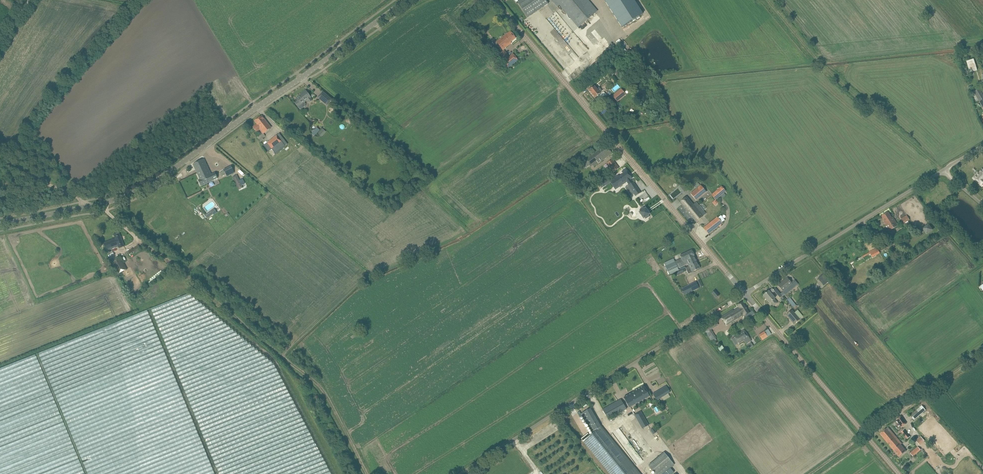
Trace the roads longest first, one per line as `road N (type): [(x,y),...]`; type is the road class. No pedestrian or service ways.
road 1 (unclassified): [(0,224),(116,200),(153,184),(405,0)]
road 2 (unclassified): [(745,294),(497,0)]
road 3 (unclassified): [(460,473),(745,294)]
road 4 (track): [(767,0),(821,65),(943,170)]
road 5 (unclassified): [(899,473),(745,294)]
road 6 (unclassified): [(745,294),(943,170)]
road 7 (track): [(867,437),(982,352)]
road 8 (track): [(147,0),(51,100)]

